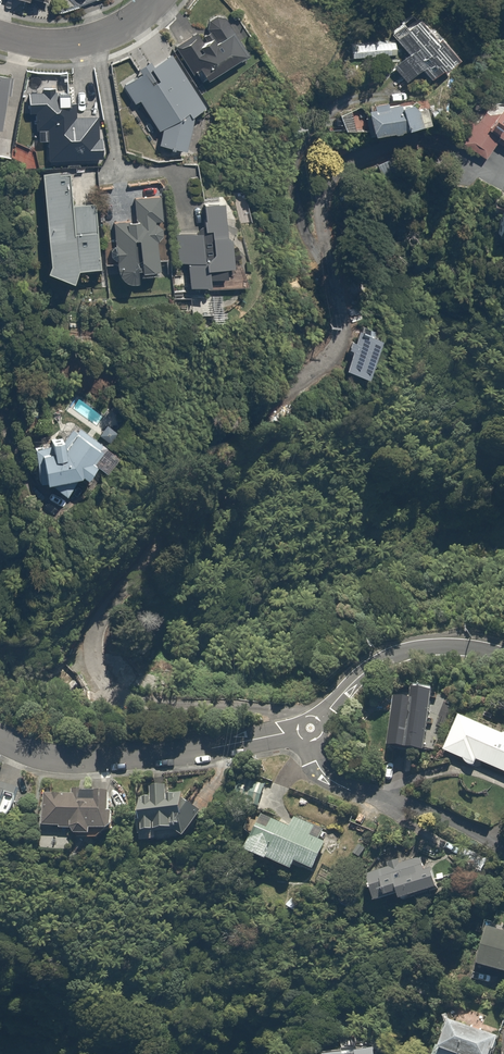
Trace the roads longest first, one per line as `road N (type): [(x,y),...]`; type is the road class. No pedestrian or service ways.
road 1 (residential): [(0,742),(77,762),(118,761),(301,731)]
road 2 (residential): [(503,855),(431,811),(326,777),(311,739)]
road 3 (residential): [(317,720),(356,674),(382,659),(451,646),(503,656)]
road 4 (residential): [(147,0),(112,26),(85,33),(54,38),(0,28)]

